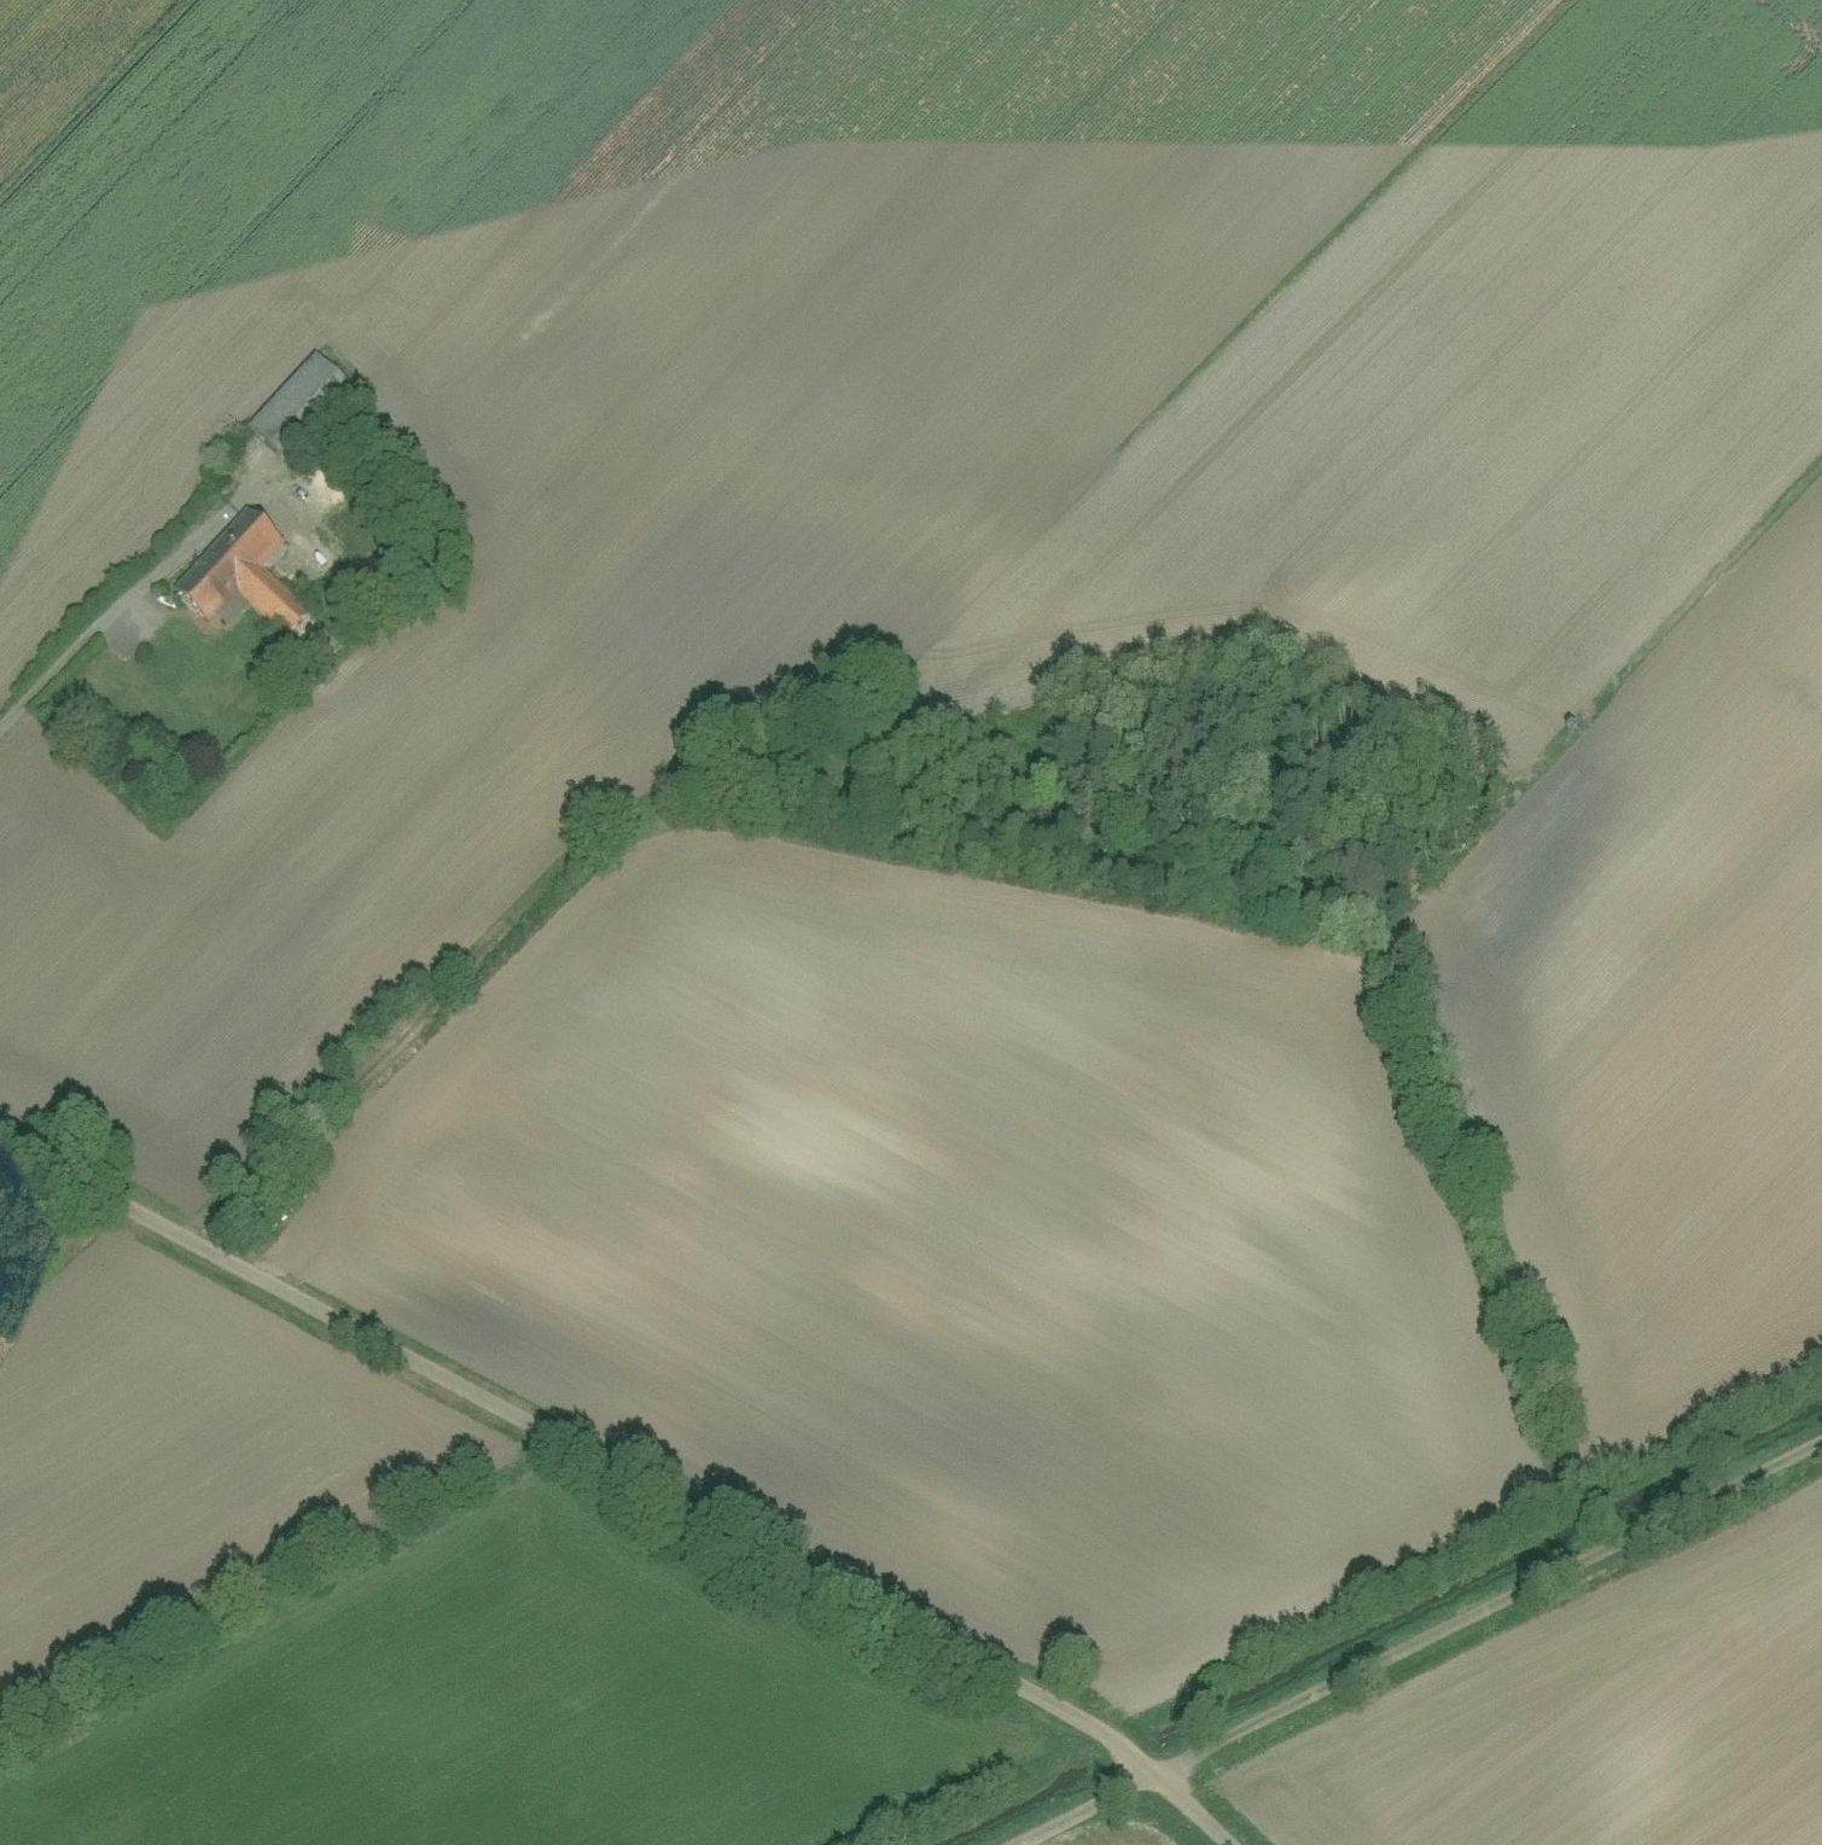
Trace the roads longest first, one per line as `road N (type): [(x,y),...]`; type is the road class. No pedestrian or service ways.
road 1 (unclassified): [(1159,1775),(1037,1691),(0,1134)]
road 2 (unclassified): [(1159,1775),(1821,1437)]
road 3 (unclassified): [(1000,1844),(1159,1775)]

